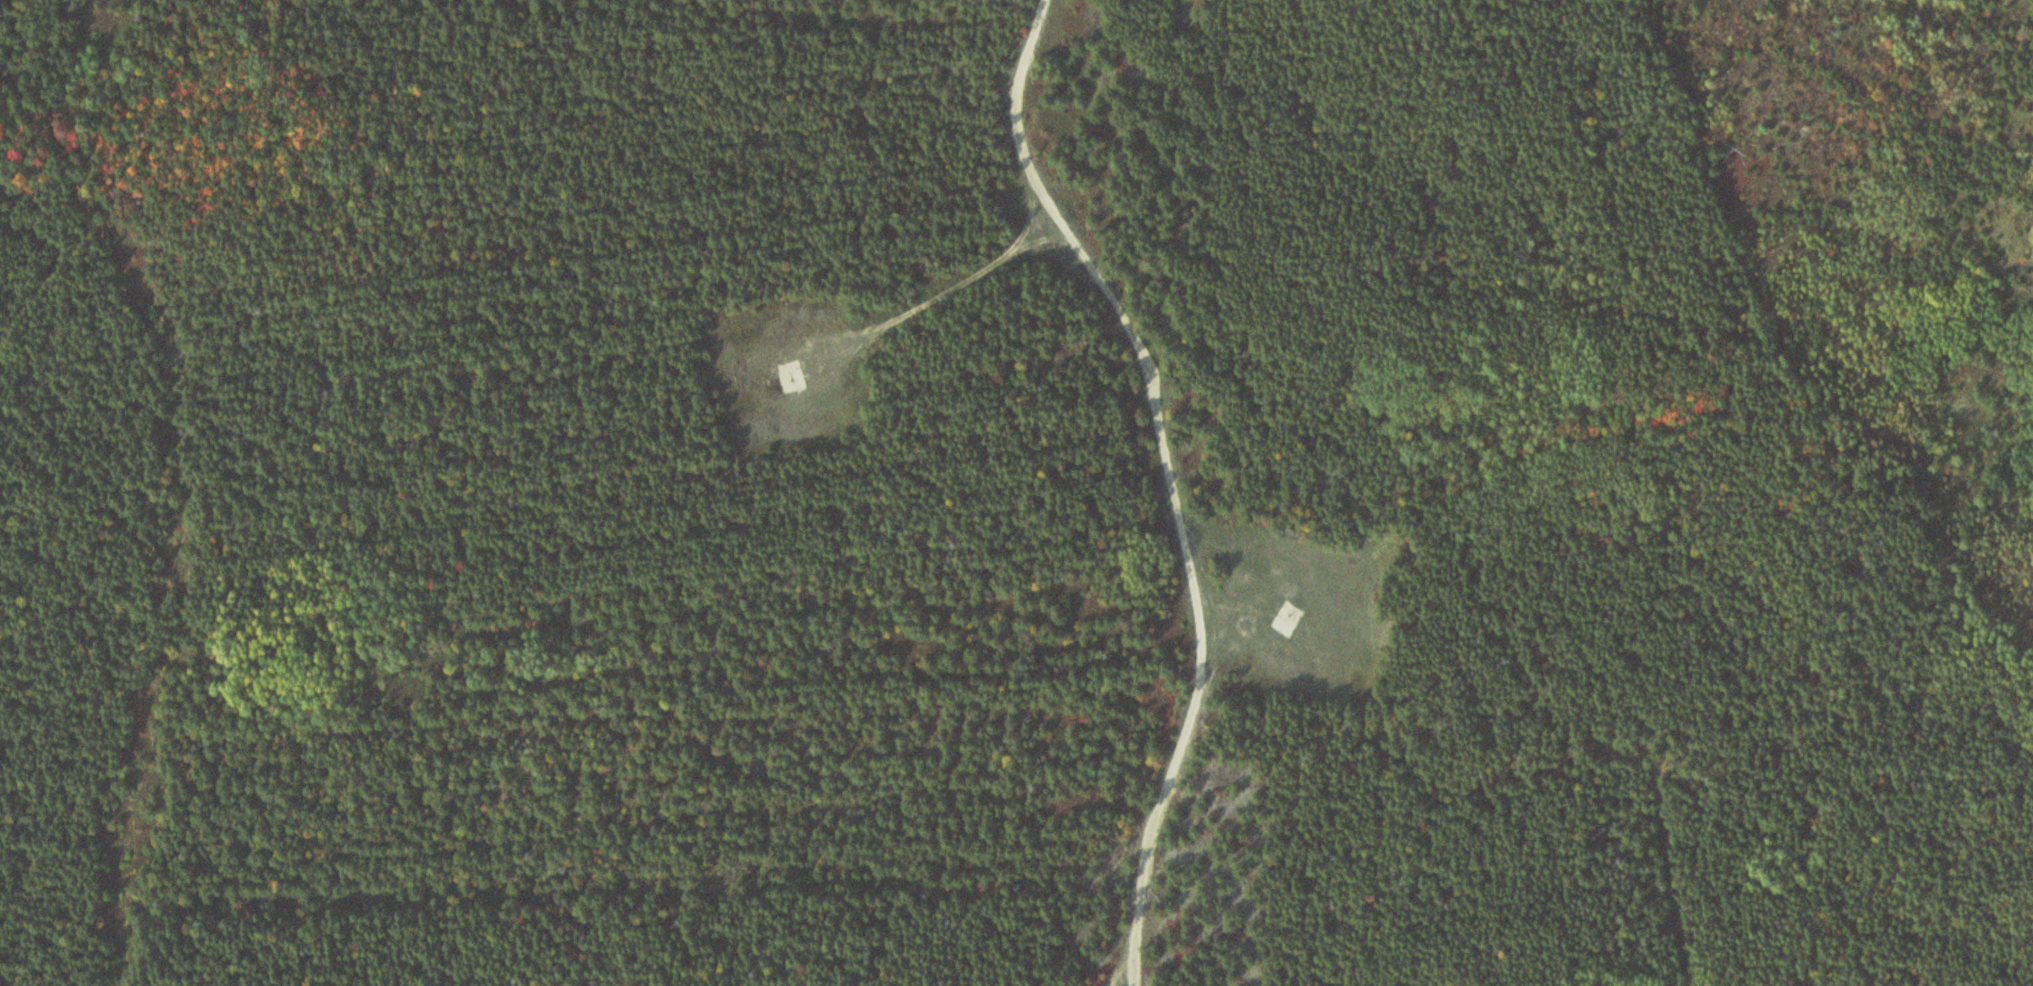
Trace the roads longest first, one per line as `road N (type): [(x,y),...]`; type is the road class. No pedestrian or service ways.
road 1 (residential): [(1144,985),(1140,960),(1167,811),(1215,685),(1158,366),(1027,132),(1056,0)]

